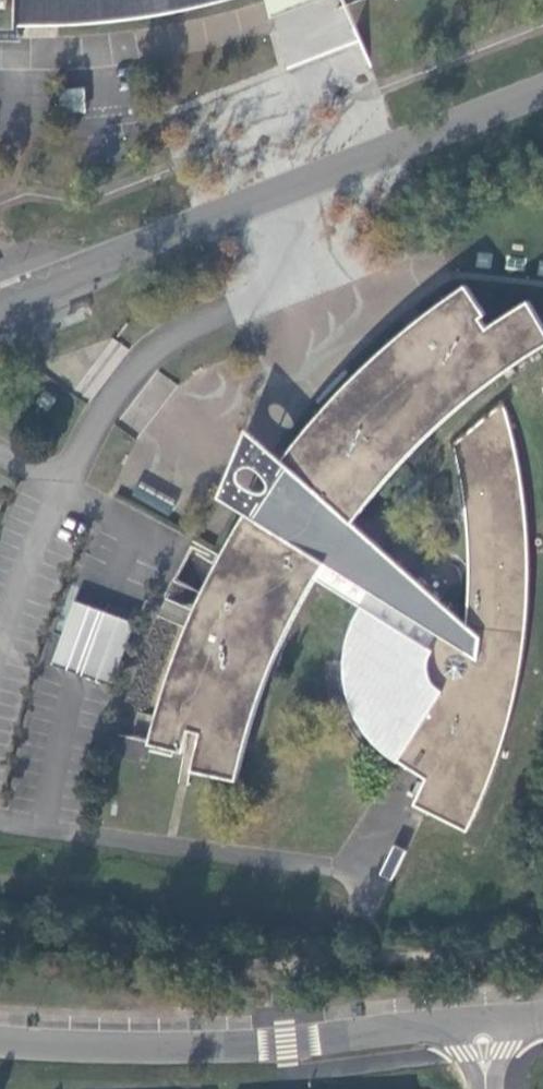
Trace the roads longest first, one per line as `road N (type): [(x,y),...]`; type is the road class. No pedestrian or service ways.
road 1 (tertiary): [(542,95),(0,304)]
road 2 (tertiary): [(0,1044),(178,1050),(487,1022)]

